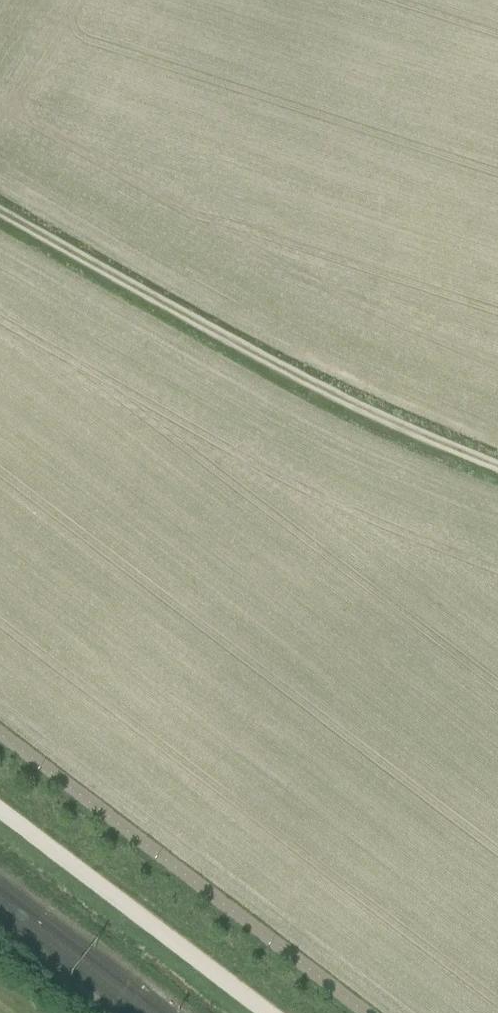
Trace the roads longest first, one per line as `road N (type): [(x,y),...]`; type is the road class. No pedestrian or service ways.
road 1 (track): [(0,212),(317,388),(497,470)]
road 2 (track): [(267,1012),(0,810)]

